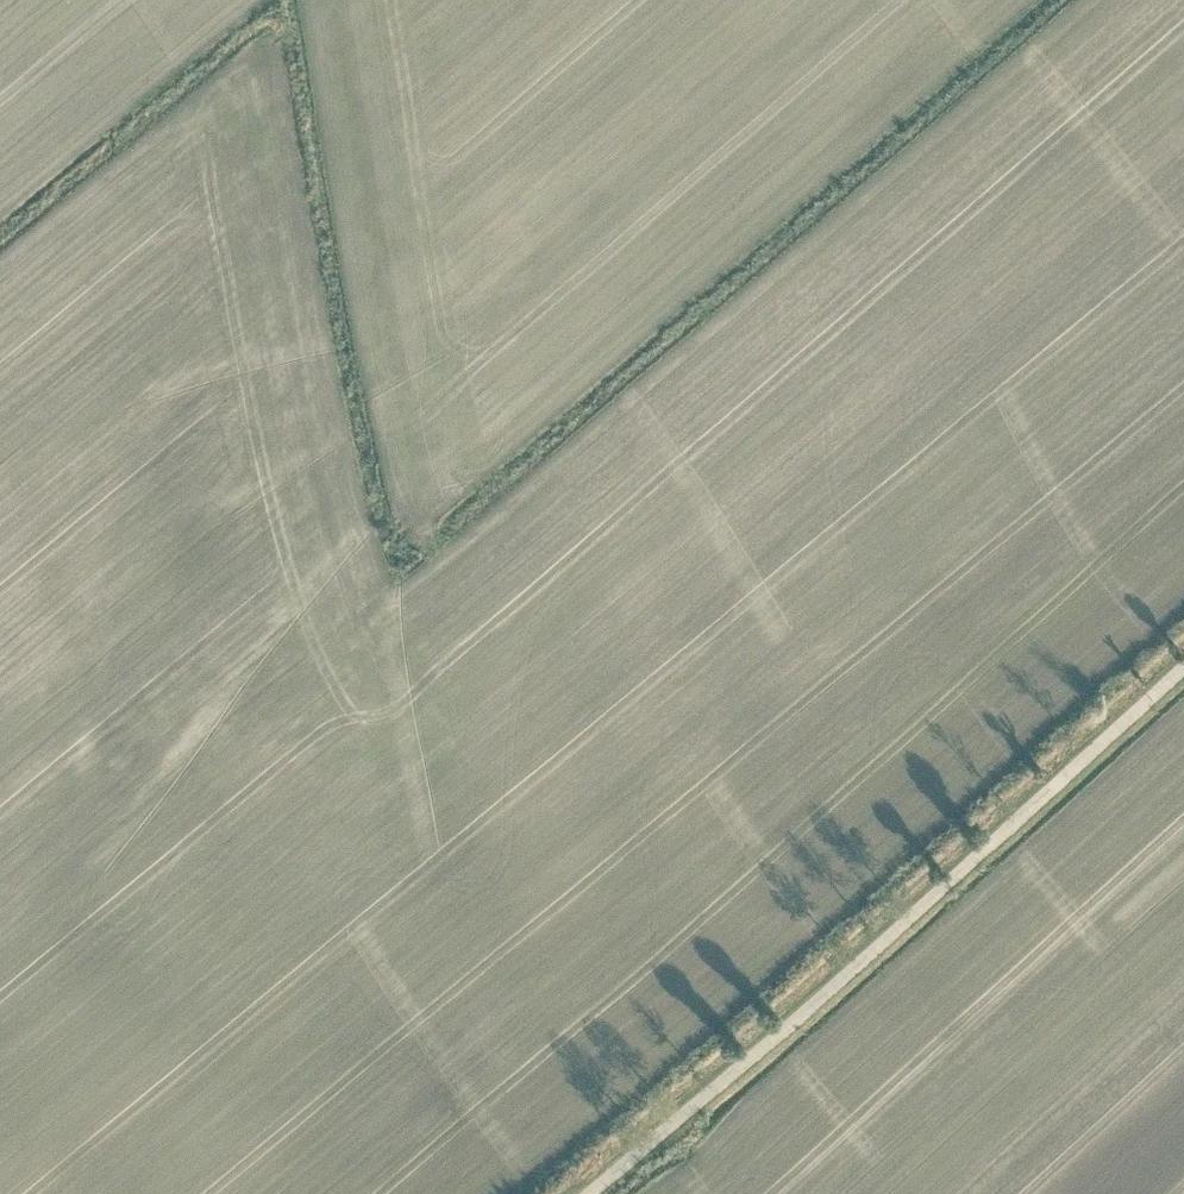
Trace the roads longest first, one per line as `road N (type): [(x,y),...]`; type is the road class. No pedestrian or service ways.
road 1 (track): [(1183,668),(592,1193)]

